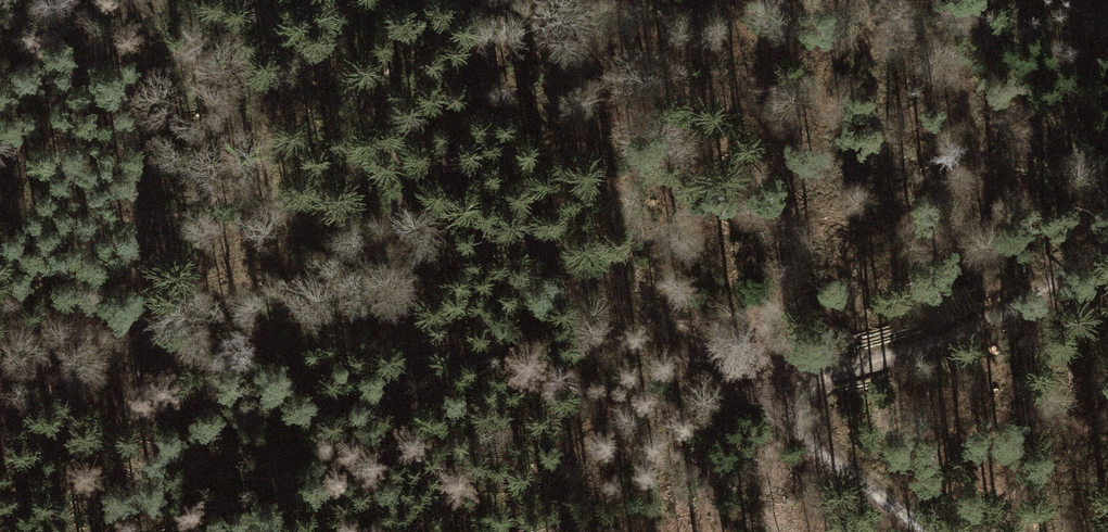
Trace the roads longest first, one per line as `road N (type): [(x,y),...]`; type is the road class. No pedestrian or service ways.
road 1 (track): [(797,396),(680,335),(241,0)]
road 2 (track): [(1107,245),(986,322),(816,376),(797,396),(795,422),(812,445),(926,531)]
road 3 (track): [(132,0),(143,120),(144,272)]

